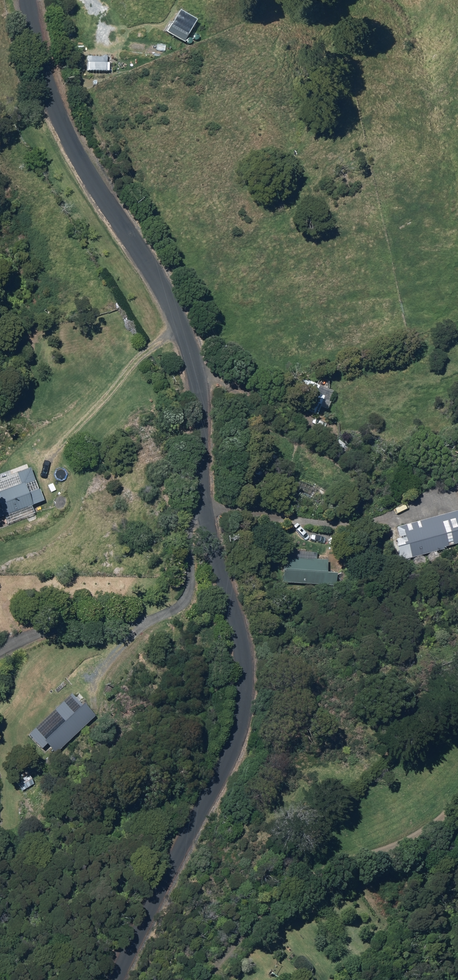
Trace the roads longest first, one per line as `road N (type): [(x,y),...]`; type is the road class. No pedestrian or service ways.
road 1 (unclassified): [(28,0),(64,129),(159,283),(196,365),(203,487),(244,670),(228,759),(113,979)]

